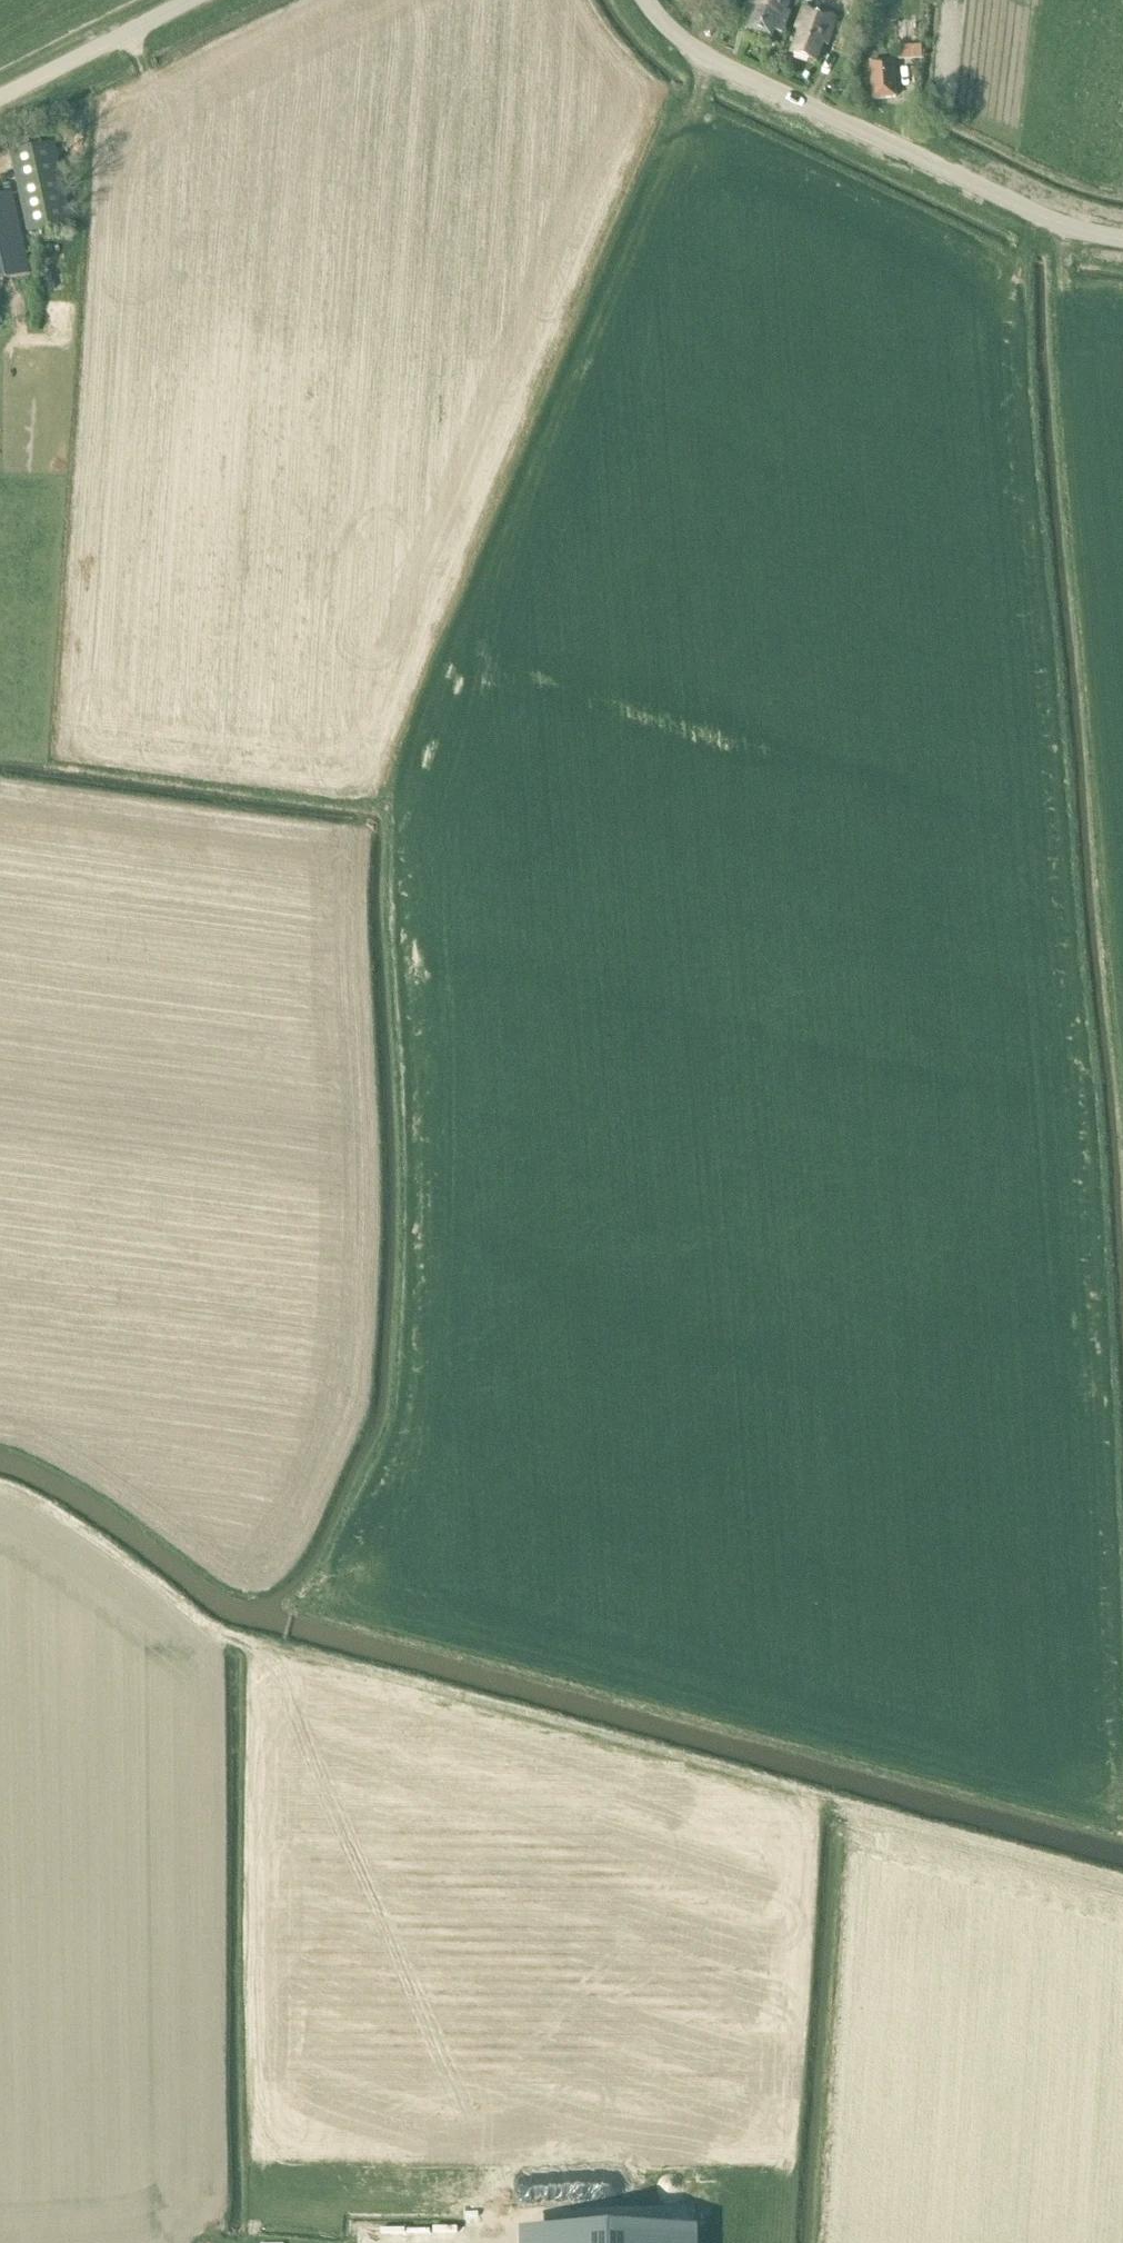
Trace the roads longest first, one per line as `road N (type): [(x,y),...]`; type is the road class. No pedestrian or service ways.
road 1 (unclassified): [(643,0),(707,59),(1048,220),(1122,240)]
road 2 (unclassified): [(0,98),(191,0)]

